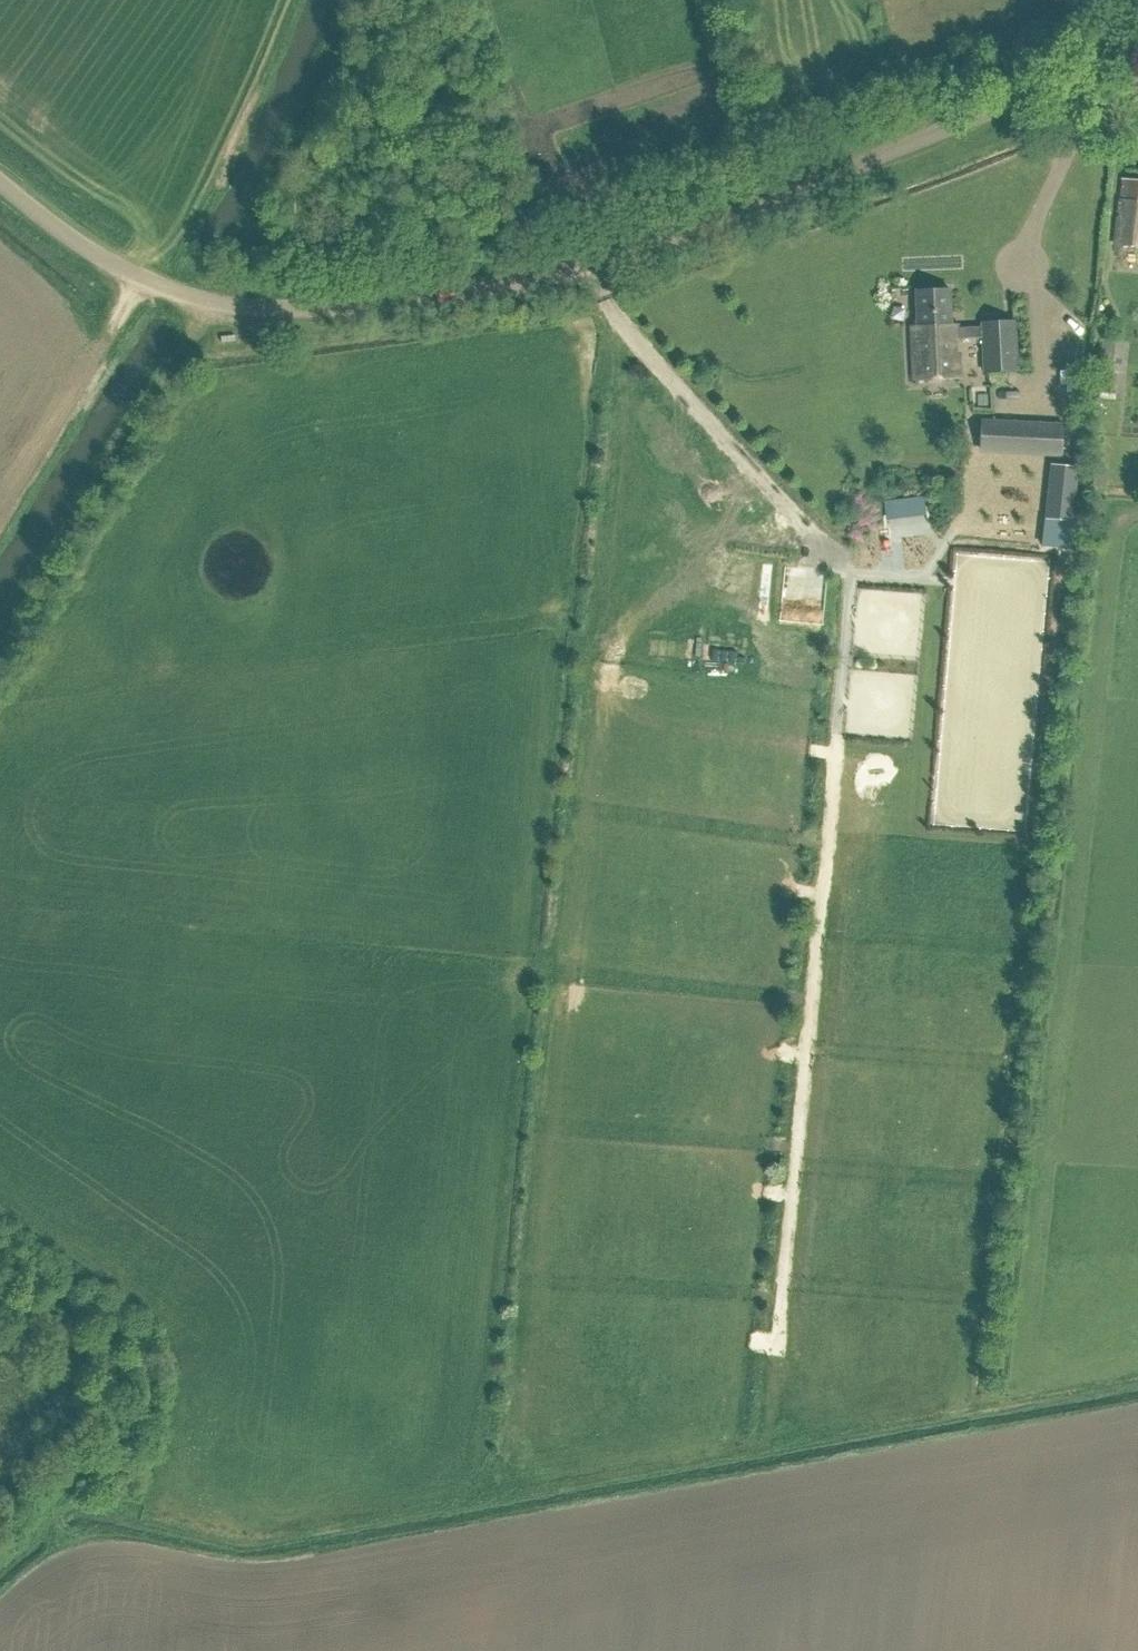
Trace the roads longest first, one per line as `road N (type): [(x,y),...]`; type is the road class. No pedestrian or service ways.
road 1 (unclassified): [(0,181),(65,236),(126,273),(225,307),(478,292),(692,234),(1137,51)]

